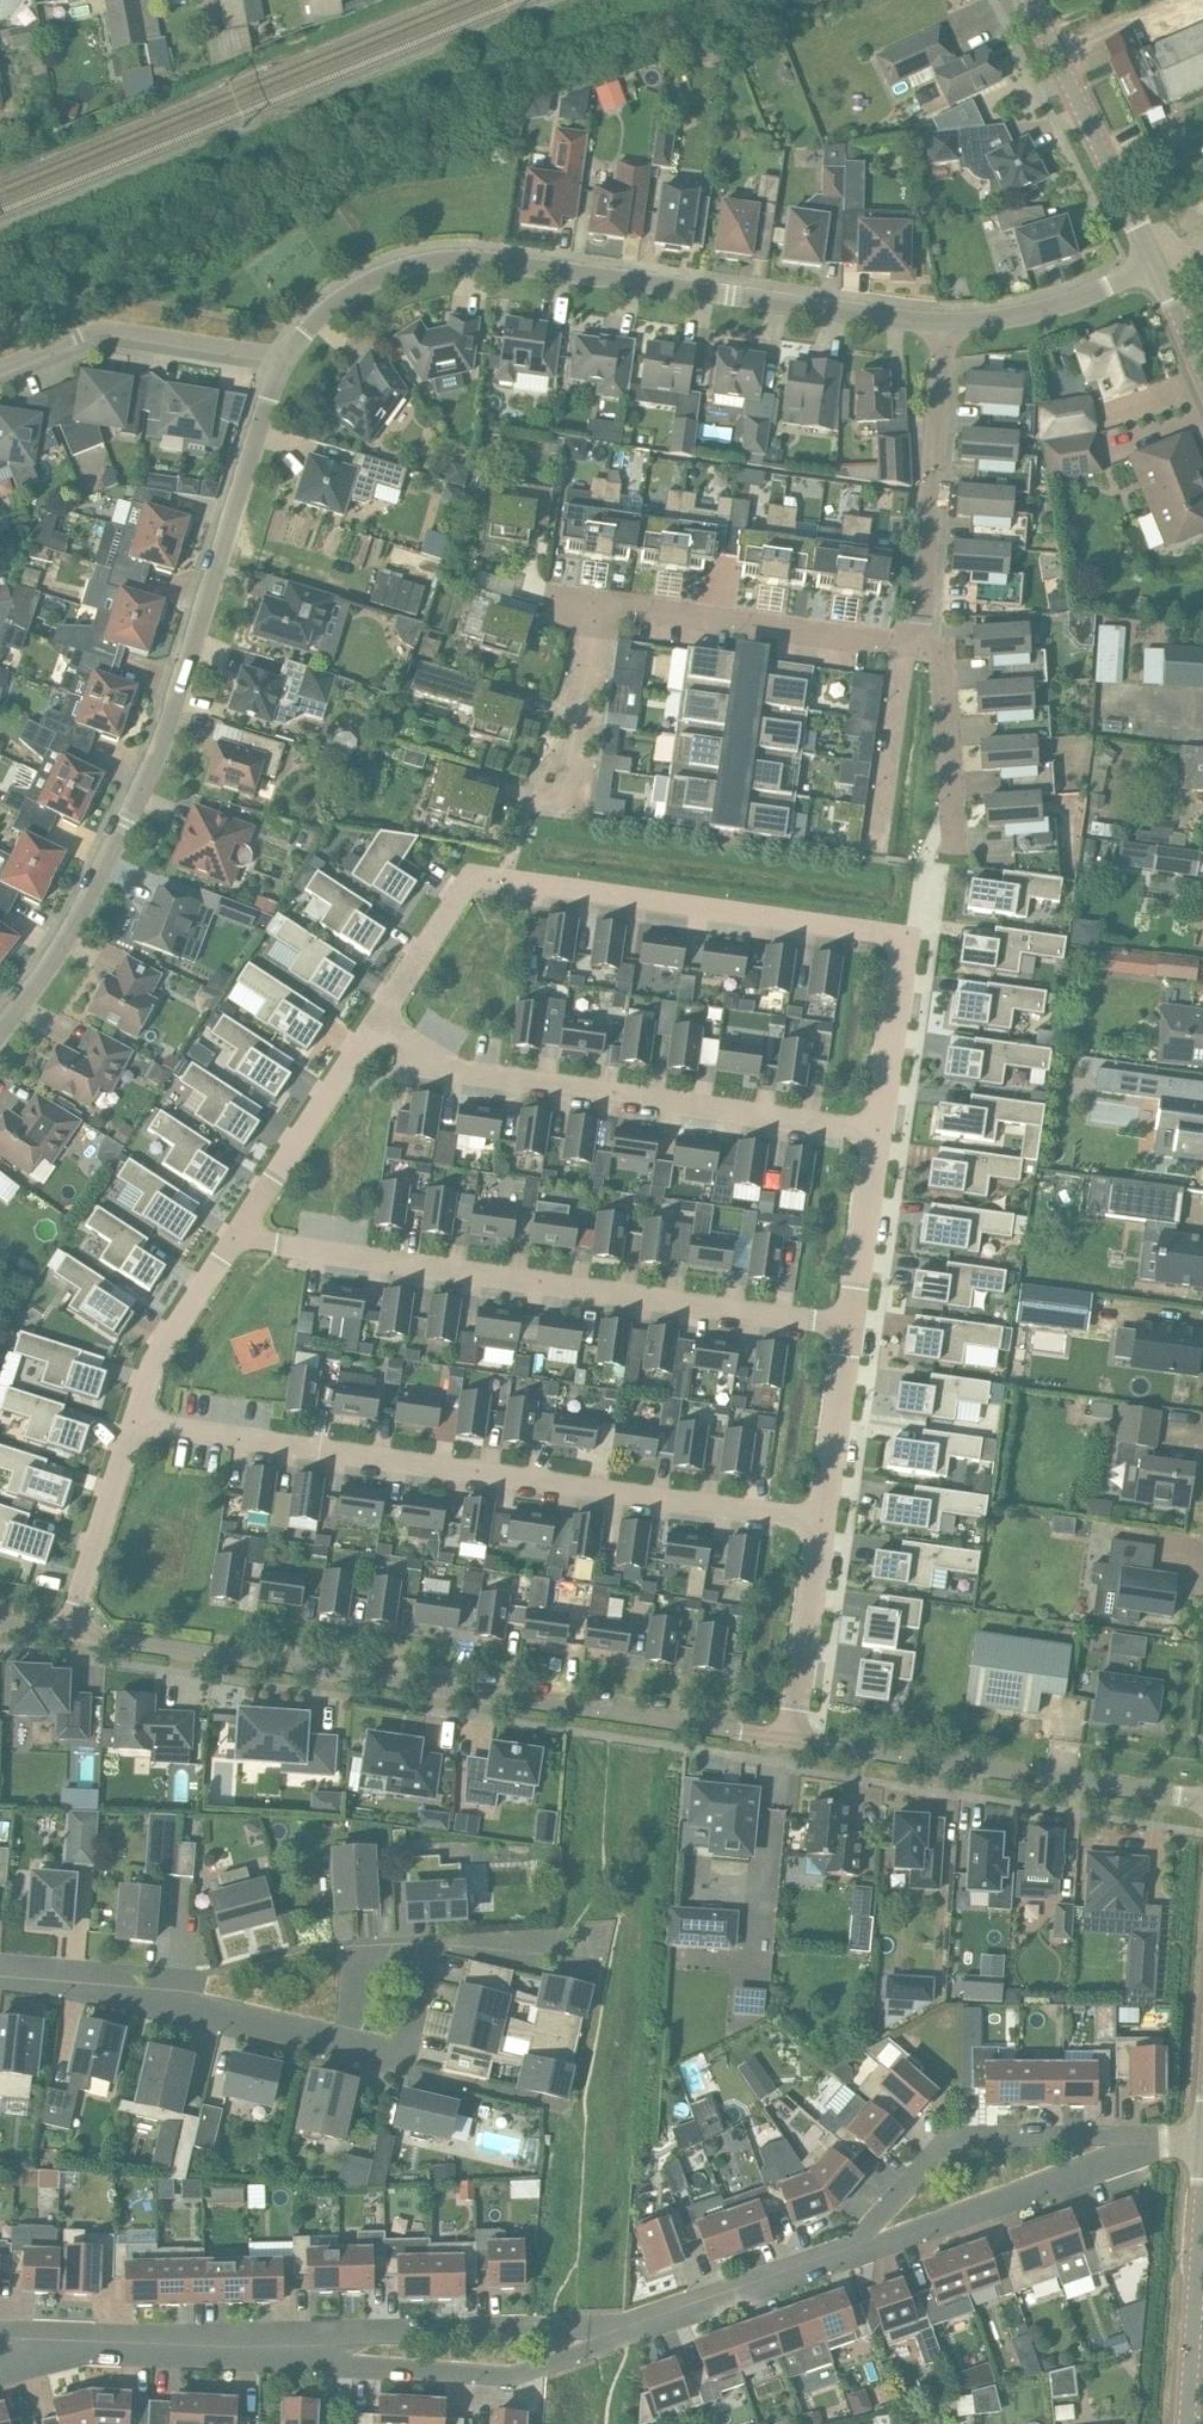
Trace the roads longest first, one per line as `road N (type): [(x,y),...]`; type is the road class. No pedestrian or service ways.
road 1 (residential): [(879,1134),(910,937),(471,873),(381,1019)]
road 2 (unclassified): [(789,1742),(60,1630)]
road 3 (residential): [(0,1028),(114,842),(169,713),(285,358)]
road 4 (residential): [(285,358),(328,305),(369,277),(417,258),(467,255),(944,323)]
road 5 (residential): [(128,1422),(821,1523)]
road 6 (residential): [(850,1328),(234,1239)]
road 7 (residential): [(381,1019),(448,1066),(879,1134)]
road 8 (unclassified): [(1202,1799),(789,1742)]
road 9 (residential): [(257,2352),(320,2365),(516,2382),(627,2336)]
road 10 (residential): [(627,2336),(358,2336),(257,2352)]
road 11 (residential): [(0,1974),(152,1986),(202,2010),(347,2045)]
road 12 (residential): [(605,604),(941,647)]
road 13 (residential): [(1135,2143),(957,2137),(852,2251)]
road 14 (residential): [(941,647),(928,492),(944,323)]
road 15 (residential): [(852,2251),(1058,2185),(1135,2143)]
road 16 (residential): [(0,369),(100,327),(285,358)]
road 17 (unclassified): [(1152,270),(1031,0)]
road 18 (unclassified): [(1187,2423),(1202,2153)]
road 19 (residential): [(381,1019),(234,1239)]
road 20 (residential): [(627,2336),(852,2251)]
road 21 (residential): [(789,1742),(821,1523)]
road 22 (residential): [(128,1422),(60,1630)]
road 23 (residential): [(944,323),(1006,319),(1152,270)]
road 24 (residential): [(234,1239),(140,1379),(128,1422)]
road 25 (residential): [(547,797),(605,604)]
road 26 (residential): [(821,1523),(850,1328)]
road 27 (residential): [(850,1328),(879,1134)]
road 28 (residential): [(947,842),(941,647)]
road 29 (residential): [(71,2347),(257,2352)]
road 30 (residential): [(347,2045),(397,2059),(433,1948)]
road 31 (residential): [(347,2045),(366,1948),(433,1948)]
road 32 (residential): [(433,1948),(588,1947)]
road 33 (unclassified): [(1202,383),(1152,270)]

